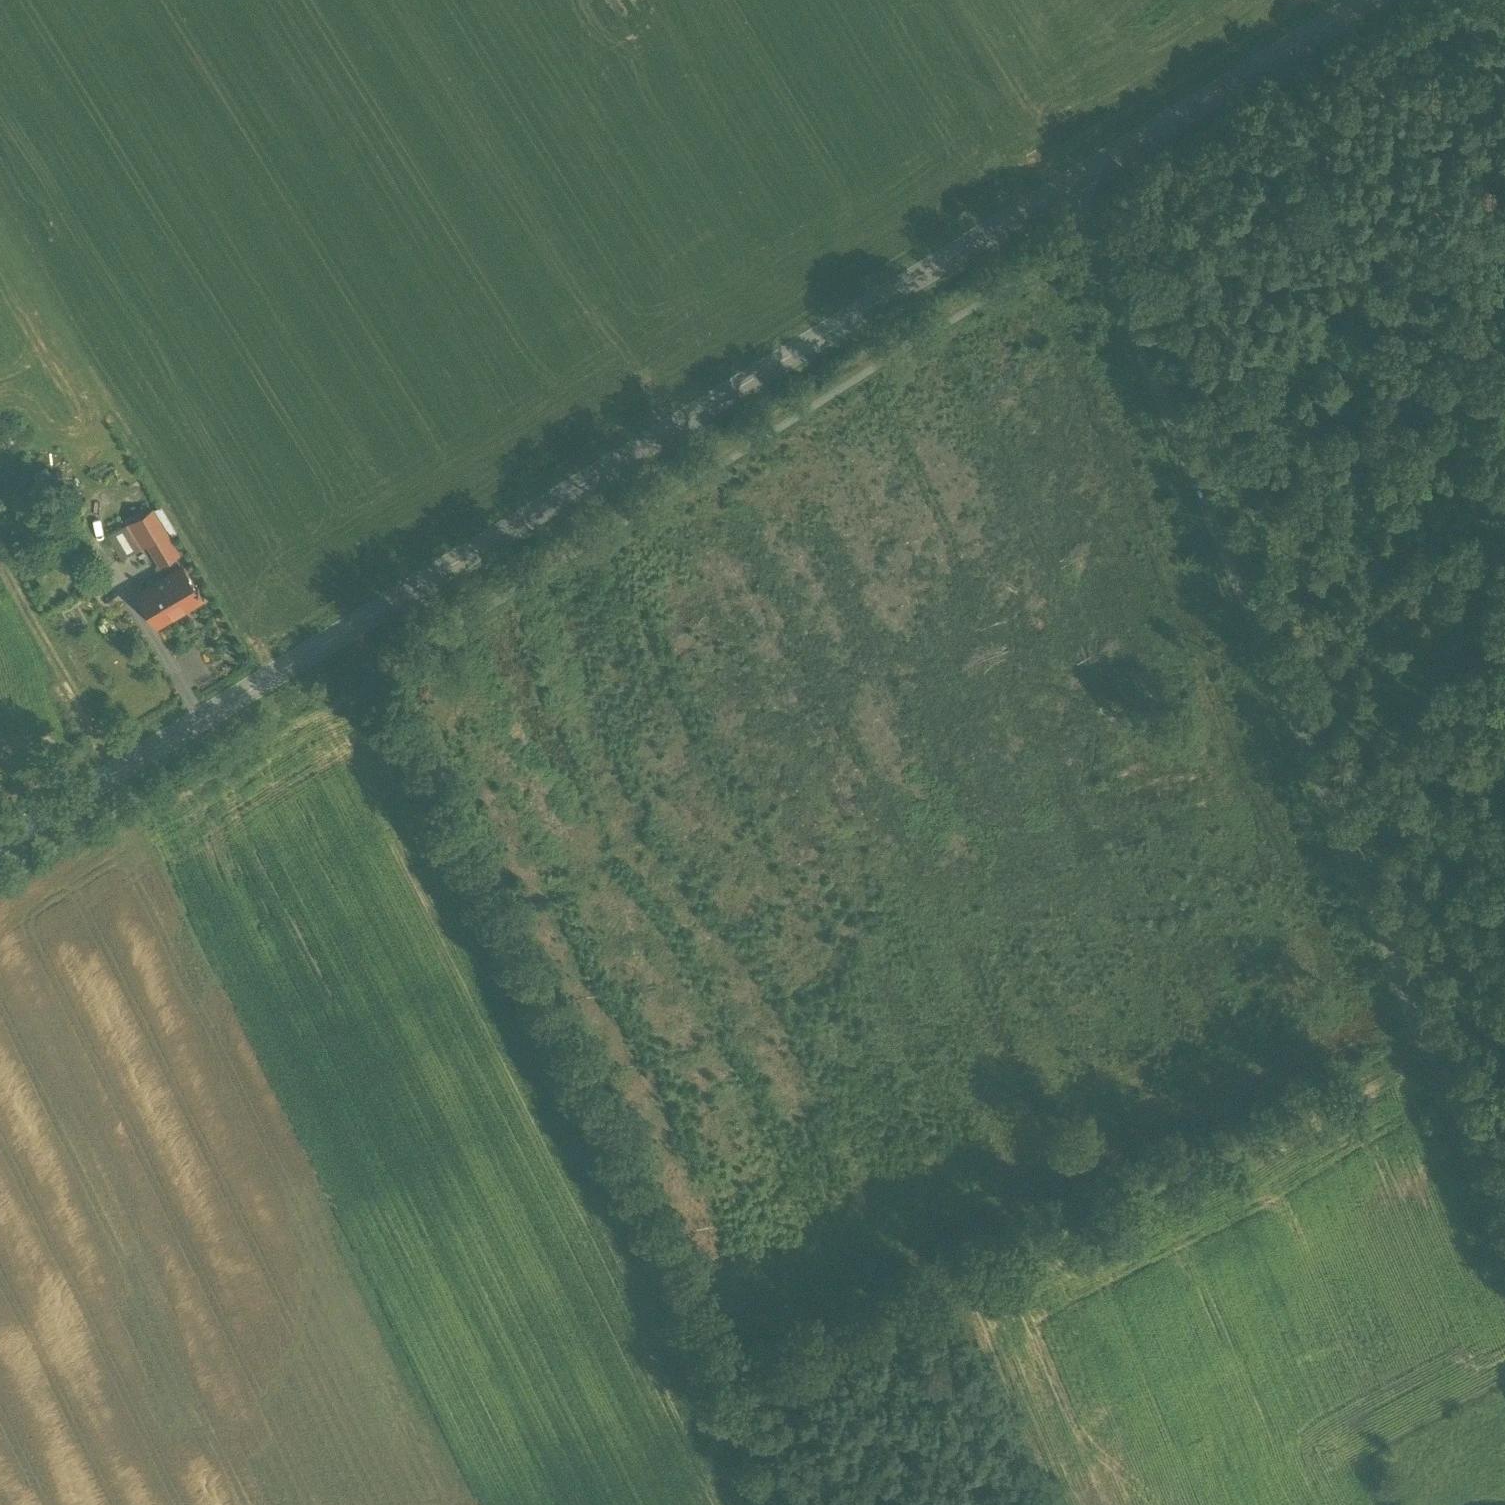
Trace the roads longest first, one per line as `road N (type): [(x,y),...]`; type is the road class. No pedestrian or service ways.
road 1 (tertiary): [(0,844),(1068,181)]
road 2 (unclassified): [(1504,1236),(1068,181)]
road 3 (tertiary): [(1068,181),(1362,0)]

